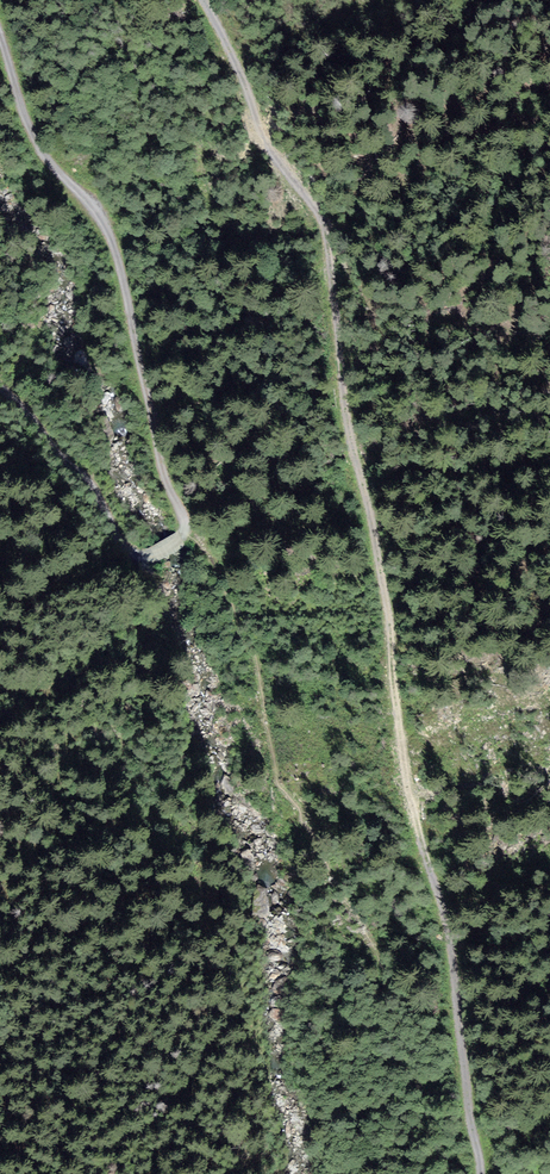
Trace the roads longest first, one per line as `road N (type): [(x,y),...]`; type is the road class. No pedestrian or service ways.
road 1 (track): [(193,0),(248,135),(321,234),(326,348),(357,497),(402,815),(450,960),(459,1042)]
road 2 (track): [(0,76),(19,138),(105,242),(164,484),(182,515),(181,537)]
road 3 (track): [(181,537),(148,555),(132,552),(118,539),(93,485),(0,386)]
road 4 (track): [(459,1042),(480,1173)]

